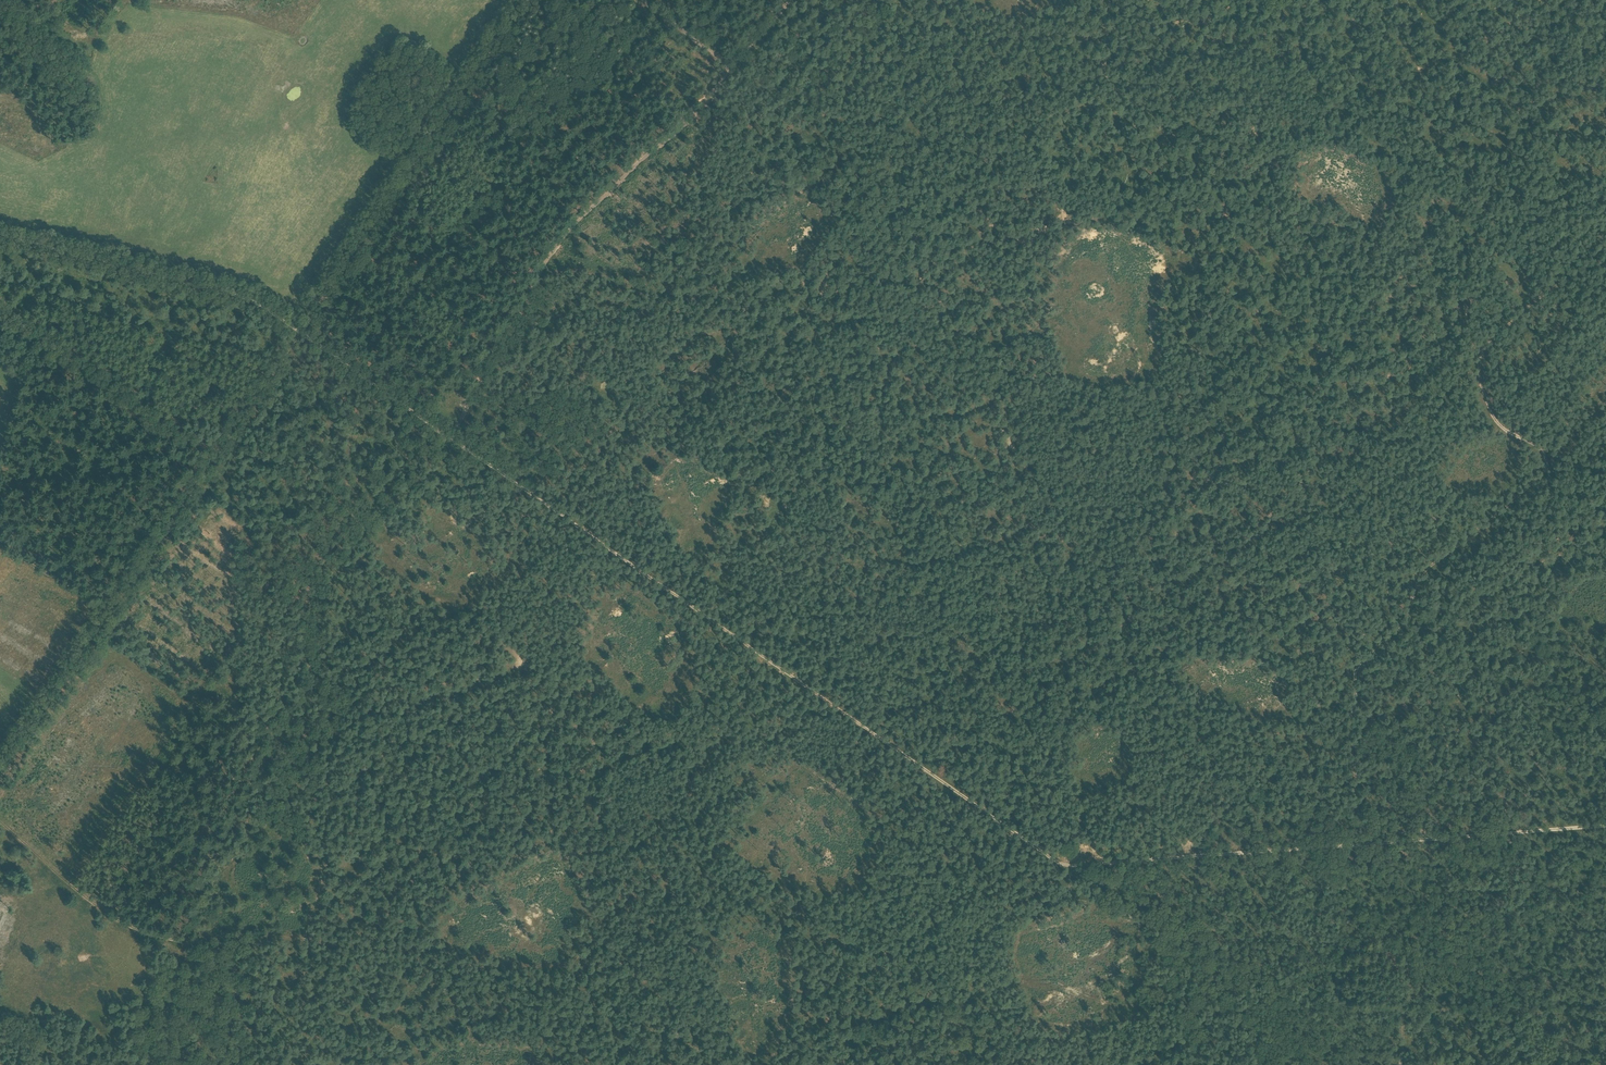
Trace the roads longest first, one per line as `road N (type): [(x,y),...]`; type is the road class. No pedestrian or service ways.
road 1 (track): [(0,234),(275,316),(1056,860),(1090,867),(1605,825)]
road 2 (track): [(799,0),(707,111),(590,213),(551,262),(452,437),(338,593),(306,695),(205,863),(193,899),(195,937),(118,915),(0,818)]
road 3 (track): [(531,0),(0,787)]
road 4 (track): [(1355,700),(1356,670),(1403,624),(1410,596),(1430,569),(1557,459),(1492,418),(1479,368),(1486,344),(1605,253)]
road 5 (track): [(1141,1007),(1052,982),(879,1004),(814,936),(780,879),(753,867),(721,831),(690,783)]
road 6 (track): [(578,966),(494,966),(287,937),(195,937)]
road 7 (track): [(1605,1014),(1402,1010),(1400,1064)]
road 8 (track): [(690,783),(578,966)]
road 9 (track): [(690,783),(769,658)]

